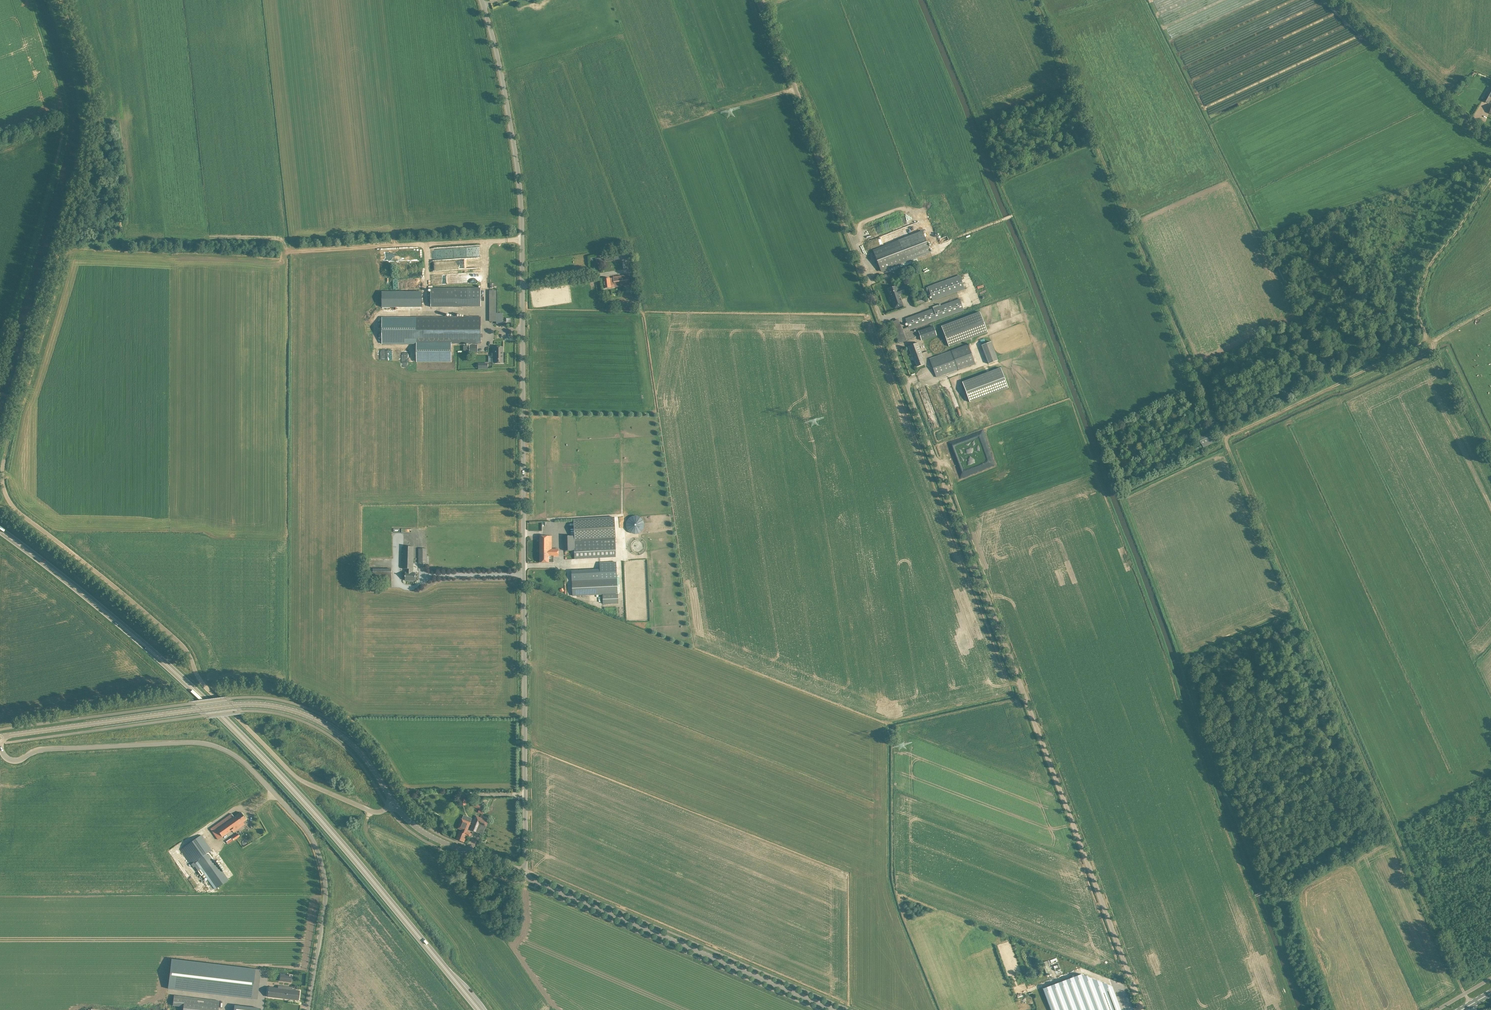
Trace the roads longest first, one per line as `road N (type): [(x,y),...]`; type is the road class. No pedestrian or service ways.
road 1 (track): [(1465,993),(1034,0)]
road 2 (unclassified): [(1142,1009),(761,0)]
road 3 (unclassified): [(480,0),(505,89),(521,233),(525,878)]
road 4 (primary): [(479,1009),(351,854),(224,718),(0,530)]
road 5 (track): [(5,460),(13,504),(177,637),(203,684),(293,774),(372,811),(389,808)]
road 6 (unclassified): [(307,1009),(323,912),(320,862),(299,824),(235,757),(196,744),(45,750),(14,761),(0,749)]
road 7 (track): [(5,460),(94,136),(88,80),(61,0)]
road 8 (track): [(423,252),(292,250),(267,0)]
road 9 (tertiary): [(525,878),(426,834),(352,745),(326,725),(269,705),(232,705)]
road 10 (tertiary): [(835,1009),(525,878)]
road 11 (tertiary): [(0,736),(232,705)]
road 12 (track): [(1430,341),(1225,439)]
road 13 (unclassified): [(1490,133),(1452,109),(1338,0)]
road 14 (track): [(1490,177),(1420,277),(1415,304),(1430,341)]

